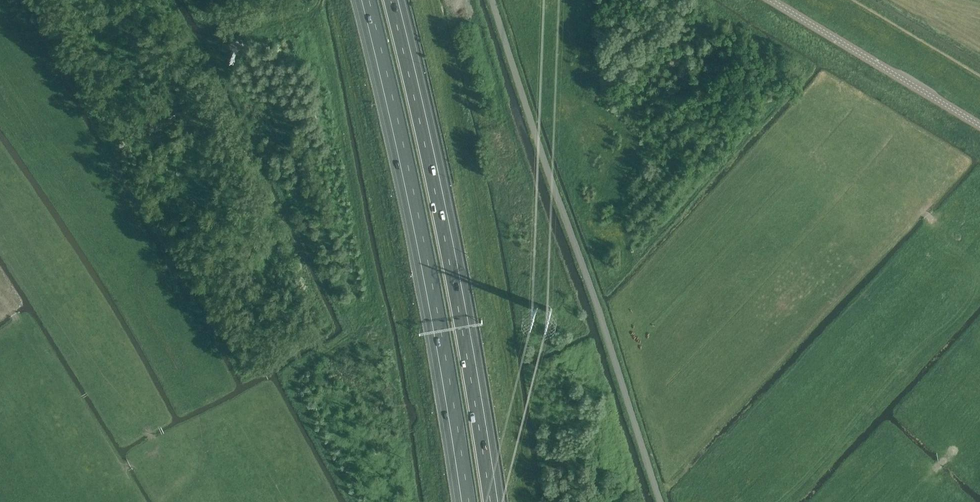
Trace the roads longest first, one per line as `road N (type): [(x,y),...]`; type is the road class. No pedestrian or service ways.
road 1 (unclassified): [(661,501),(493,0)]
road 2 (motorway): [(494,501),(453,260),(394,0)]
road 3 (motorway): [(365,0),(408,179),(464,501)]
road 4 (tertiary): [(979,125),(772,0)]

